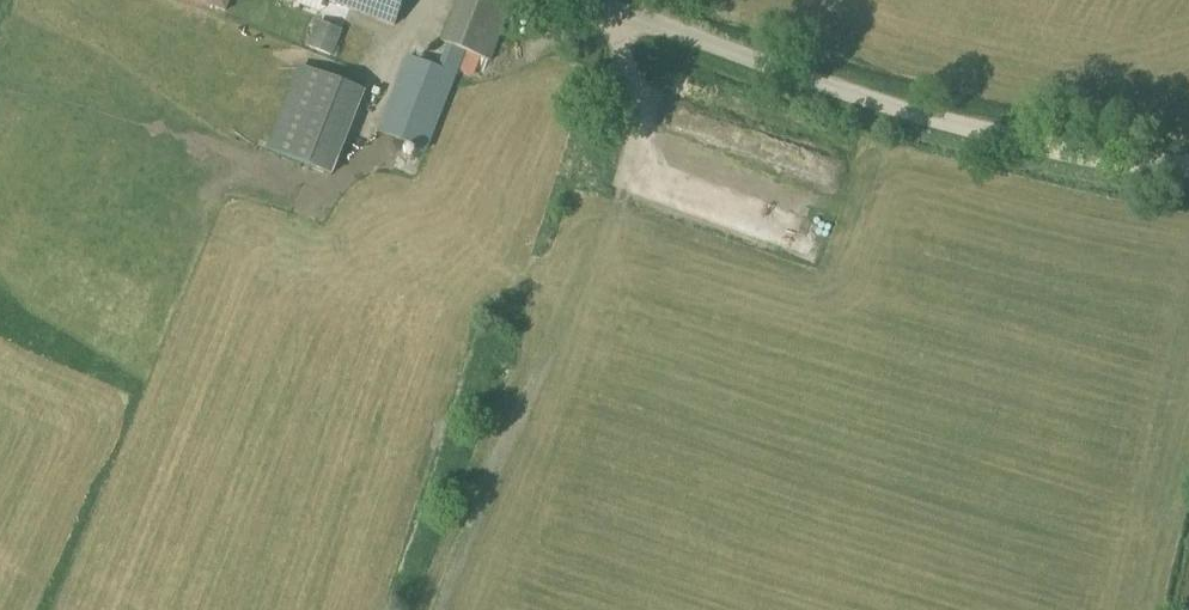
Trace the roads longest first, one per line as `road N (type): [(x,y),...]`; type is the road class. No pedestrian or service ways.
road 1 (track): [(609,6),(406,609)]
road 2 (unclassified): [(592,0),(896,108),(1045,149)]
road 3 (track): [(660,178),(616,9)]
road 4 (track): [(1045,149),(1120,163),(1188,164)]

